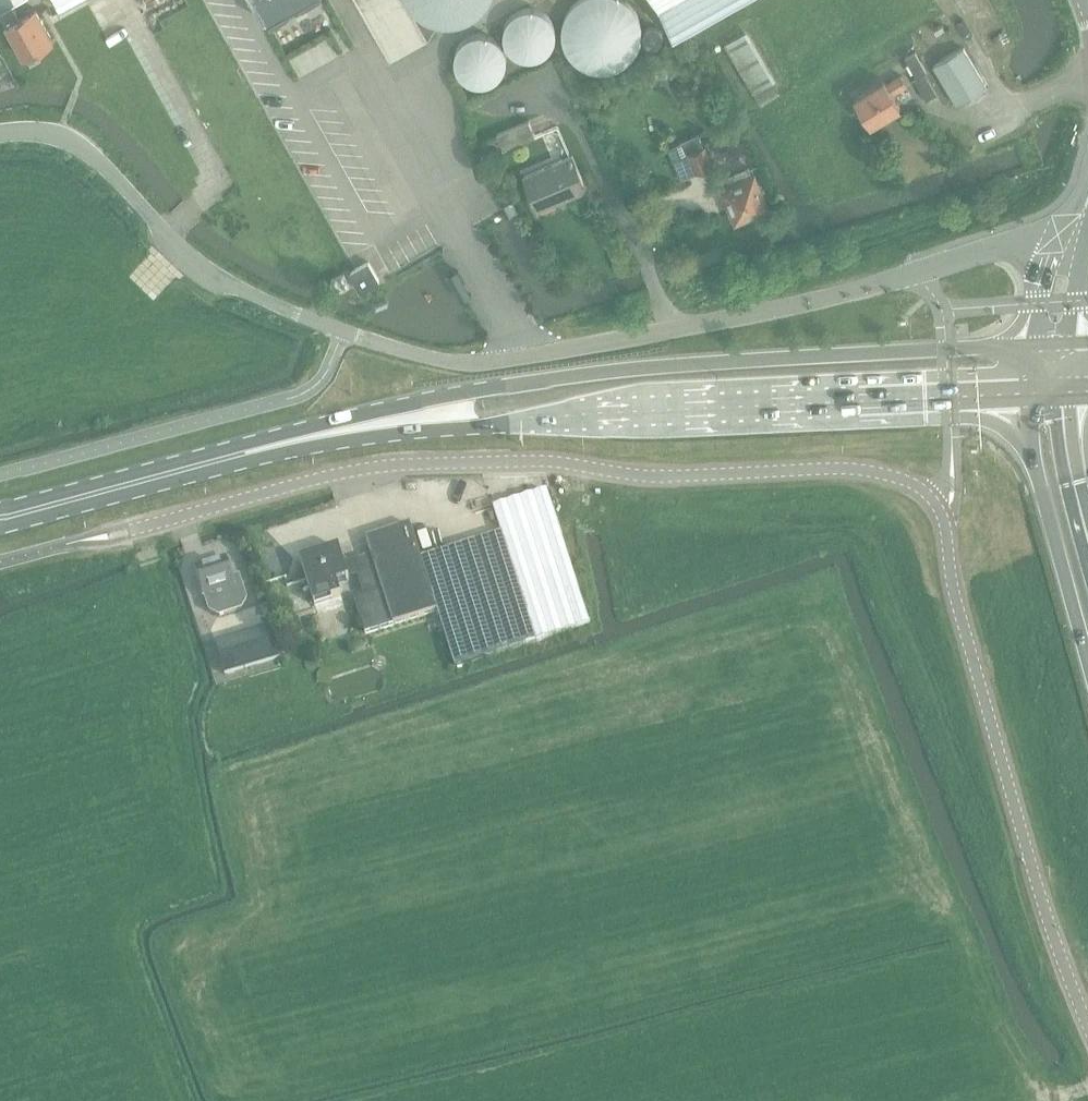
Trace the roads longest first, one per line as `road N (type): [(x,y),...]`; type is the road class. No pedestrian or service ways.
road 1 (unclassified): [(137,526),(380,465),(541,462),(643,476),(841,469),(911,486),(943,518),(996,750),(1087,1018)]
road 2 (unclassified): [(917,274),(788,308),(523,358),(441,360),(343,333),(210,271),(82,144),(17,126),(0,130)]
road 3 (primary): [(1030,345),(534,381),(296,438)]
road 4 (primary): [(296,438),(371,439),(616,412),(1028,393)]
road 5 (primary): [(0,518),(296,438)]
road 6 (primary): [(1028,393),(1037,470),(1087,662)]
road 7 (unclassified): [(917,274),(995,250),(1074,240)]
road 8 (primary): [(1087,513),(1072,391)]

